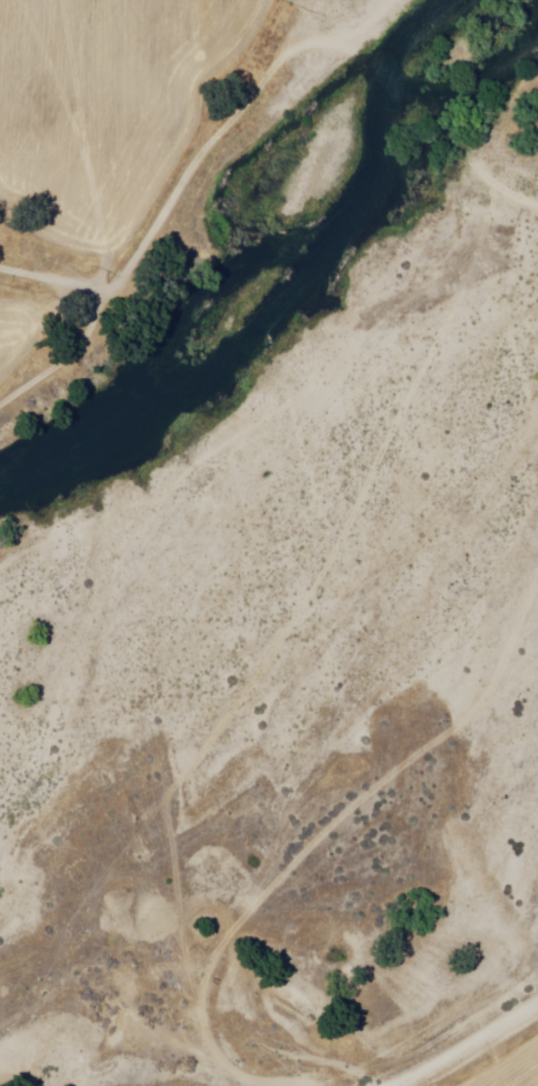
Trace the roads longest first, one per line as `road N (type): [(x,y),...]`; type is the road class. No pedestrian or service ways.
road 1 (track): [(537,1006),(395,1085)]

